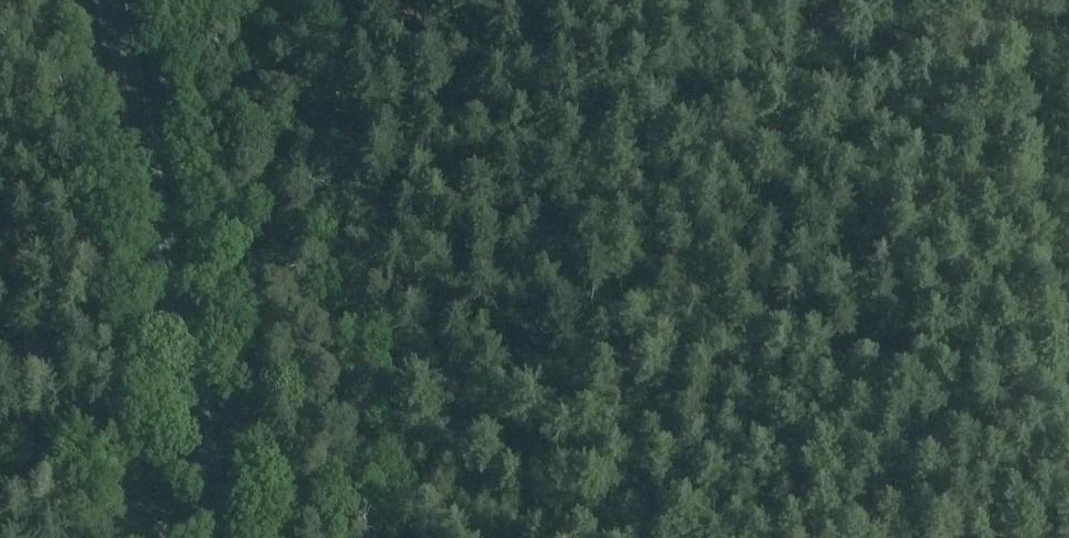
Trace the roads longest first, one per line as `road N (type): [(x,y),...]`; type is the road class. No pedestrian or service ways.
road 1 (secondary): [(219,537),(110,0)]
road 2 (track): [(639,537),(564,0)]

